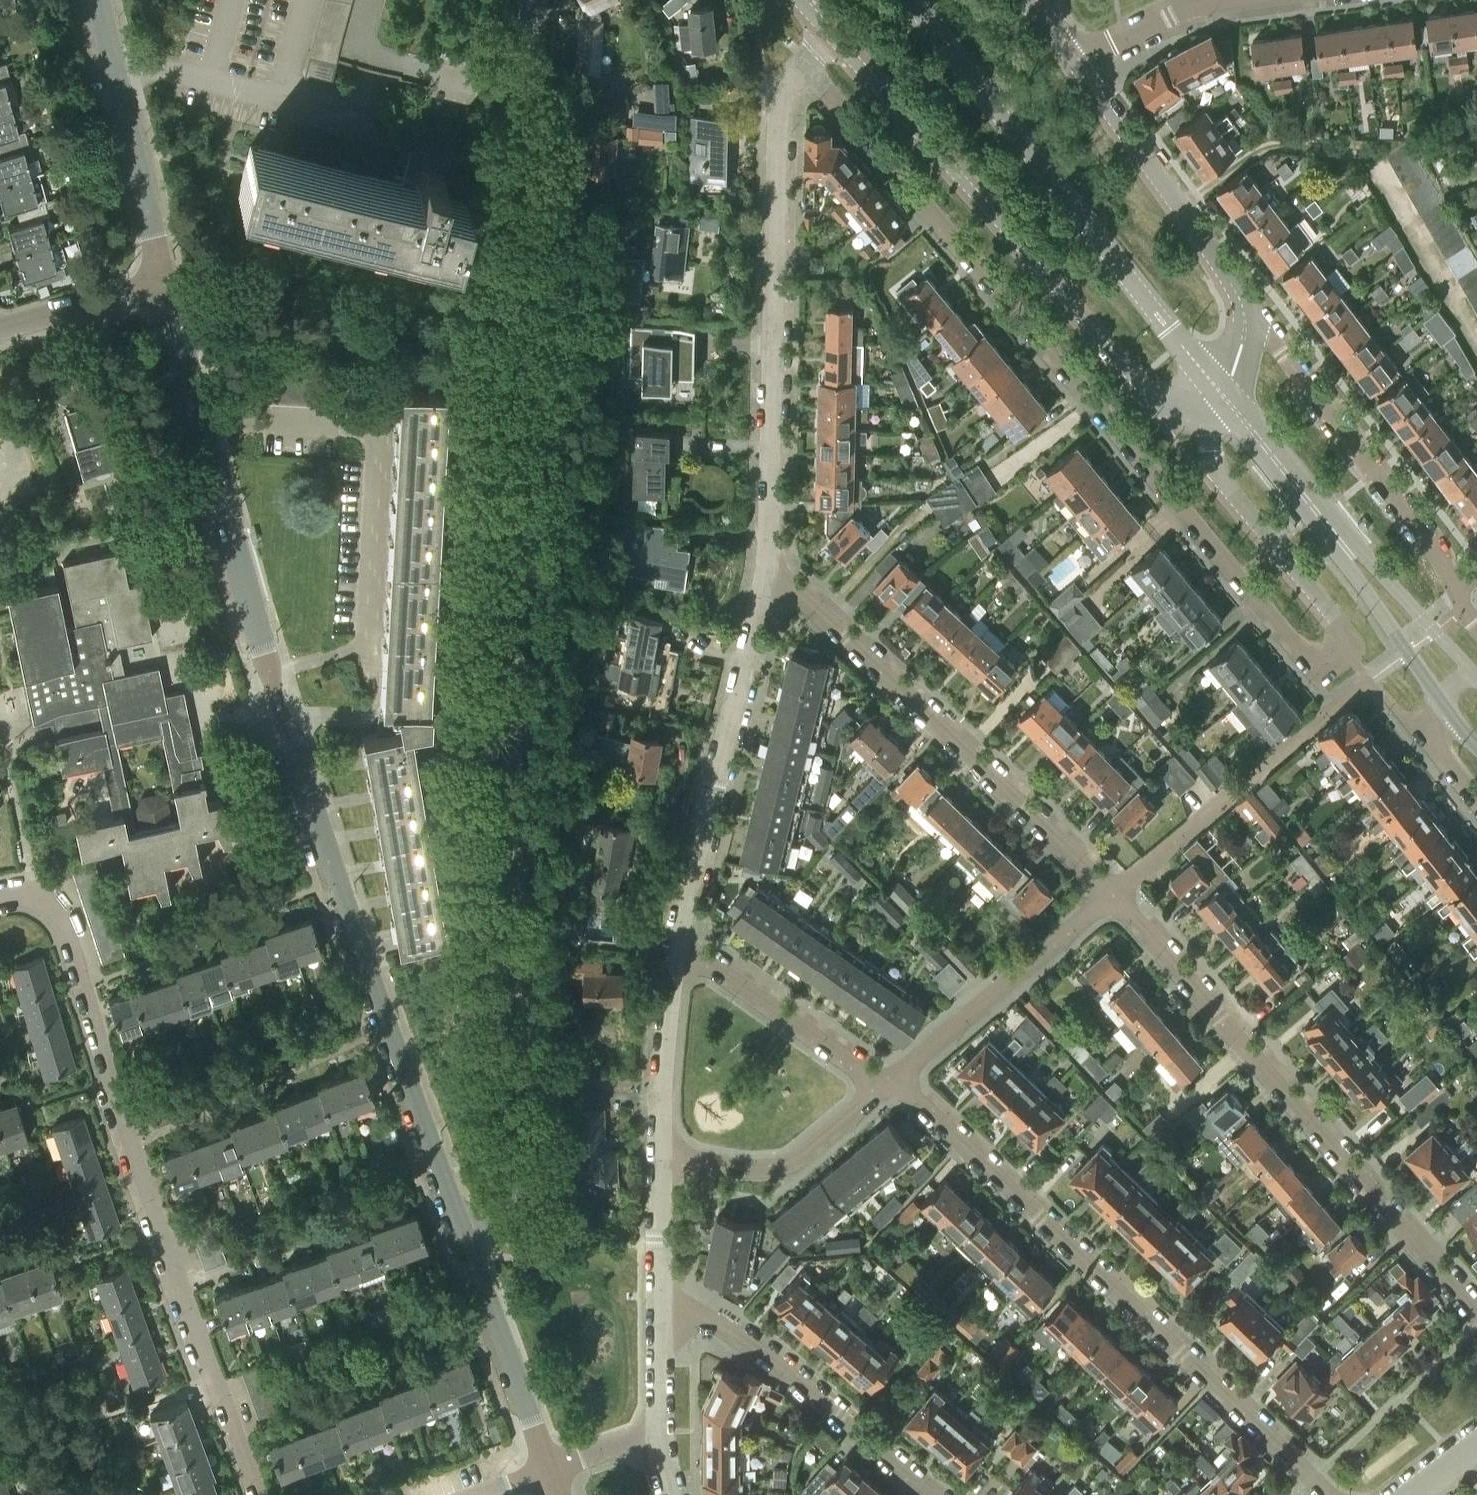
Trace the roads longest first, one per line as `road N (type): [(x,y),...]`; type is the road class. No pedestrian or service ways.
road 1 (residential): [(464,1227),(511,1202),(516,1185),(485,838),(529,0)]
road 2 (residential): [(804,65),(1307,662),(1330,661),(1341,646),(1338,630),(1226,488),(1196,394)]
road 3 (residential): [(464,1227),(334,878),(163,281)]
road 4 (residential): [(258,1494),(59,914),(45,896),(0,897)]
road 5 (residential): [(886,1087),(909,1092),(1328,1494)]
road 6 (residential): [(1476,1315),(1113,896)]
road 7 (residential): [(831,36),(1135,382),(1152,397),(1196,394)]
road 8 (residential): [(767,573),(780,107),(804,65)]
road 9 (tertiary): [(1214,384),(908,0)]
road 10 (residential): [(1113,896),(798,593),(767,573)]
road 11 (residential): [(674,953),(767,573)]
road 12 (residential): [(1456,589),(1424,535),(1246,310)]
road 13 (residential): [(928,1494),(764,1355),(712,1322),(660,1315)]
road 14 (residential): [(1246,310),(1074,62)]
road 15 (residential): [(886,1087),(1113,896)]
road 16 (residential): [(163,281),(98,0)]
road 17 (residential): [(549,1471),(464,1227)]
road 18 (residential): [(659,1156),(752,1172),(788,1167),(886,1087)]
road 19 (residential): [(886,1087),(709,965),(674,953)]
road 20 (residential): [(659,1156),(674,953)]
road 21 (tertiary): [(1473,674),(1333,533)]
road 22 (tertiary): [(1333,533),(1439,701)]
road 23 (tertiary): [(1333,533),(1214,384)]
road 24 (residential): [(0,328),(163,281)]
road 25 (residential): [(660,1315),(659,1156)]
road 26 (residential): [(1074,62),(1212,0)]
road 27 (residential): [(659,1435),(660,1315)]

